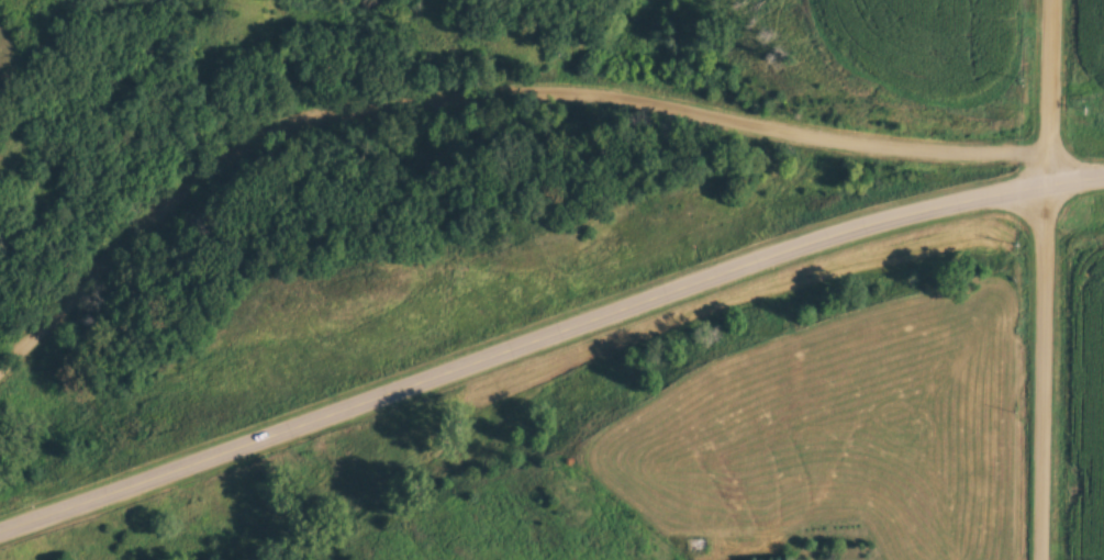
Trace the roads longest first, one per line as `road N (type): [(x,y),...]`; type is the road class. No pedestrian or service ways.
road 1 (secondary): [(0,530),(879,213),(1103,175)]
road 2 (residential): [(0,378),(138,227),(238,145),(337,111),(531,88),(629,94),(911,153),(1050,155)]
road 3 (residential): [(1044,559),(1050,182)]
road 4 (tertiary): [(1050,182),(1054,0)]

